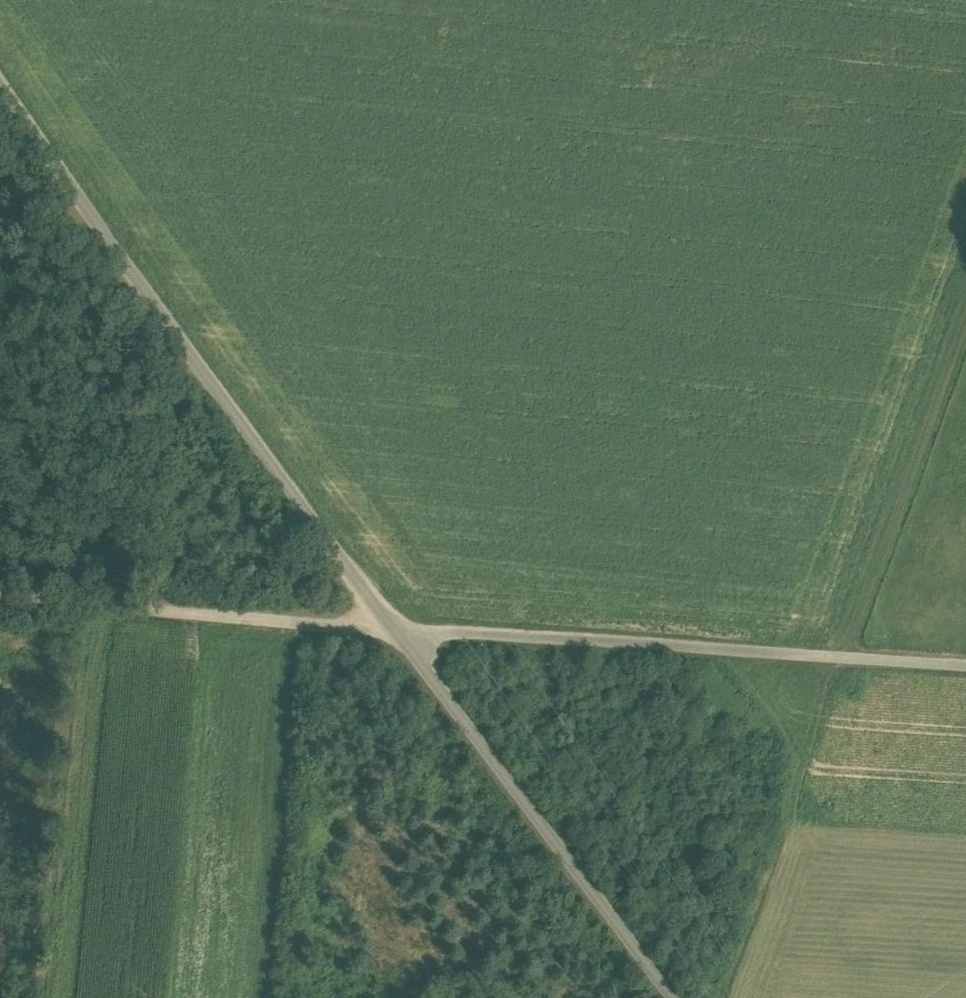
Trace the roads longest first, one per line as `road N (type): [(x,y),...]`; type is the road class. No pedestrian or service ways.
road 1 (unclassified): [(0,87),(324,539),(670,997)]
road 2 (track): [(845,657),(397,630)]
road 3 (track): [(724,997),(845,657)]
road 4 (track): [(845,657),(965,332)]
road 5 (track): [(965,665),(845,657)]

